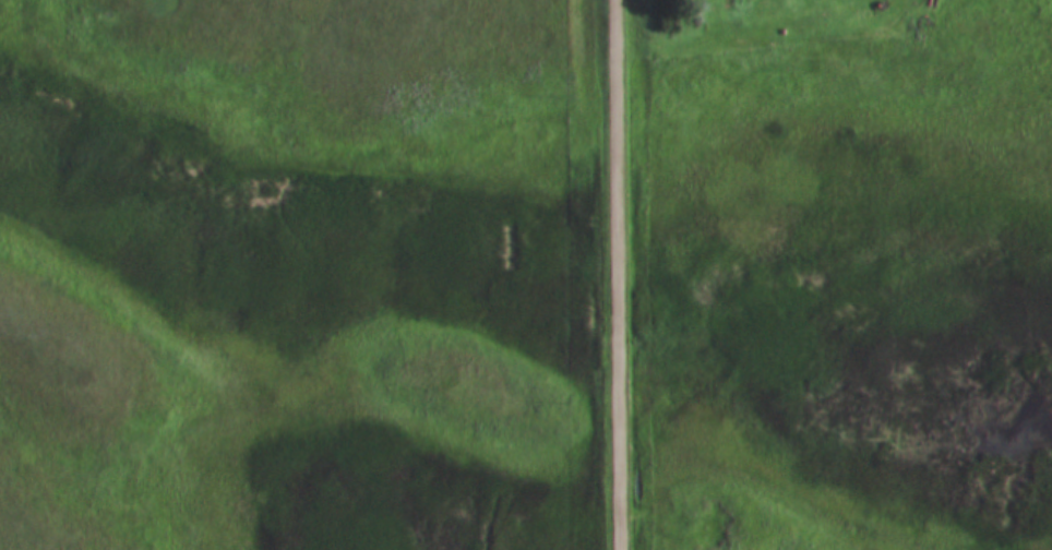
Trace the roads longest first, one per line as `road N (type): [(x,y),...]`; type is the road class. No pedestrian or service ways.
road 1 (residential): [(619,549),(616,0)]

